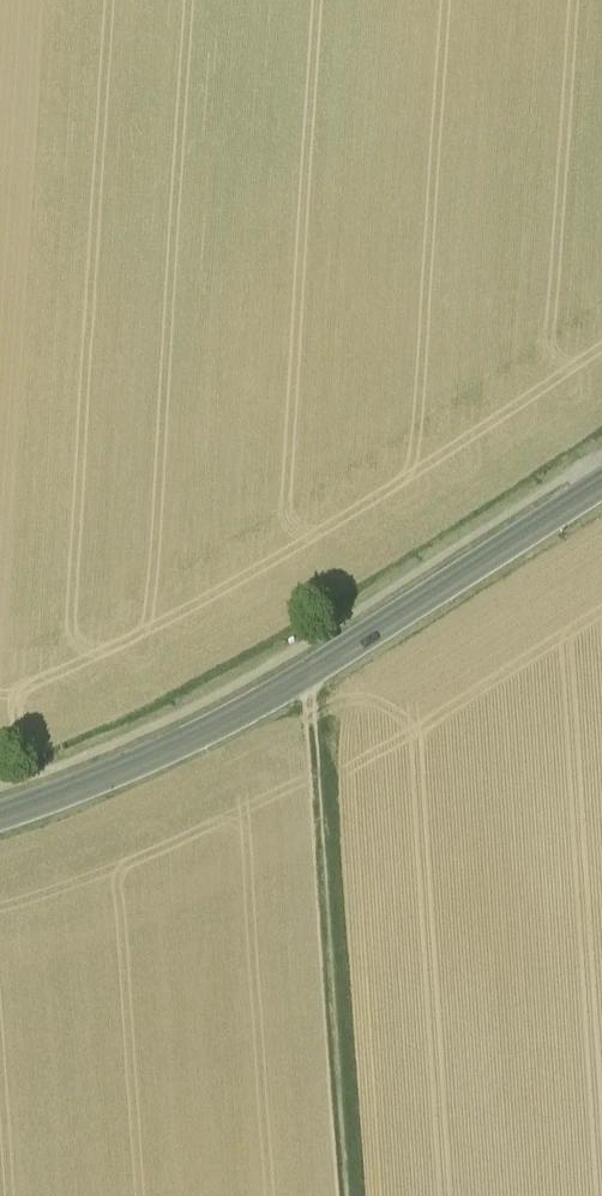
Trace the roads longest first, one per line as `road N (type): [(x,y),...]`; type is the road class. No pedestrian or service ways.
road 1 (tertiary): [(601,469),(220,715),(0,806)]
road 2 (track): [(345,1195),(315,660)]

